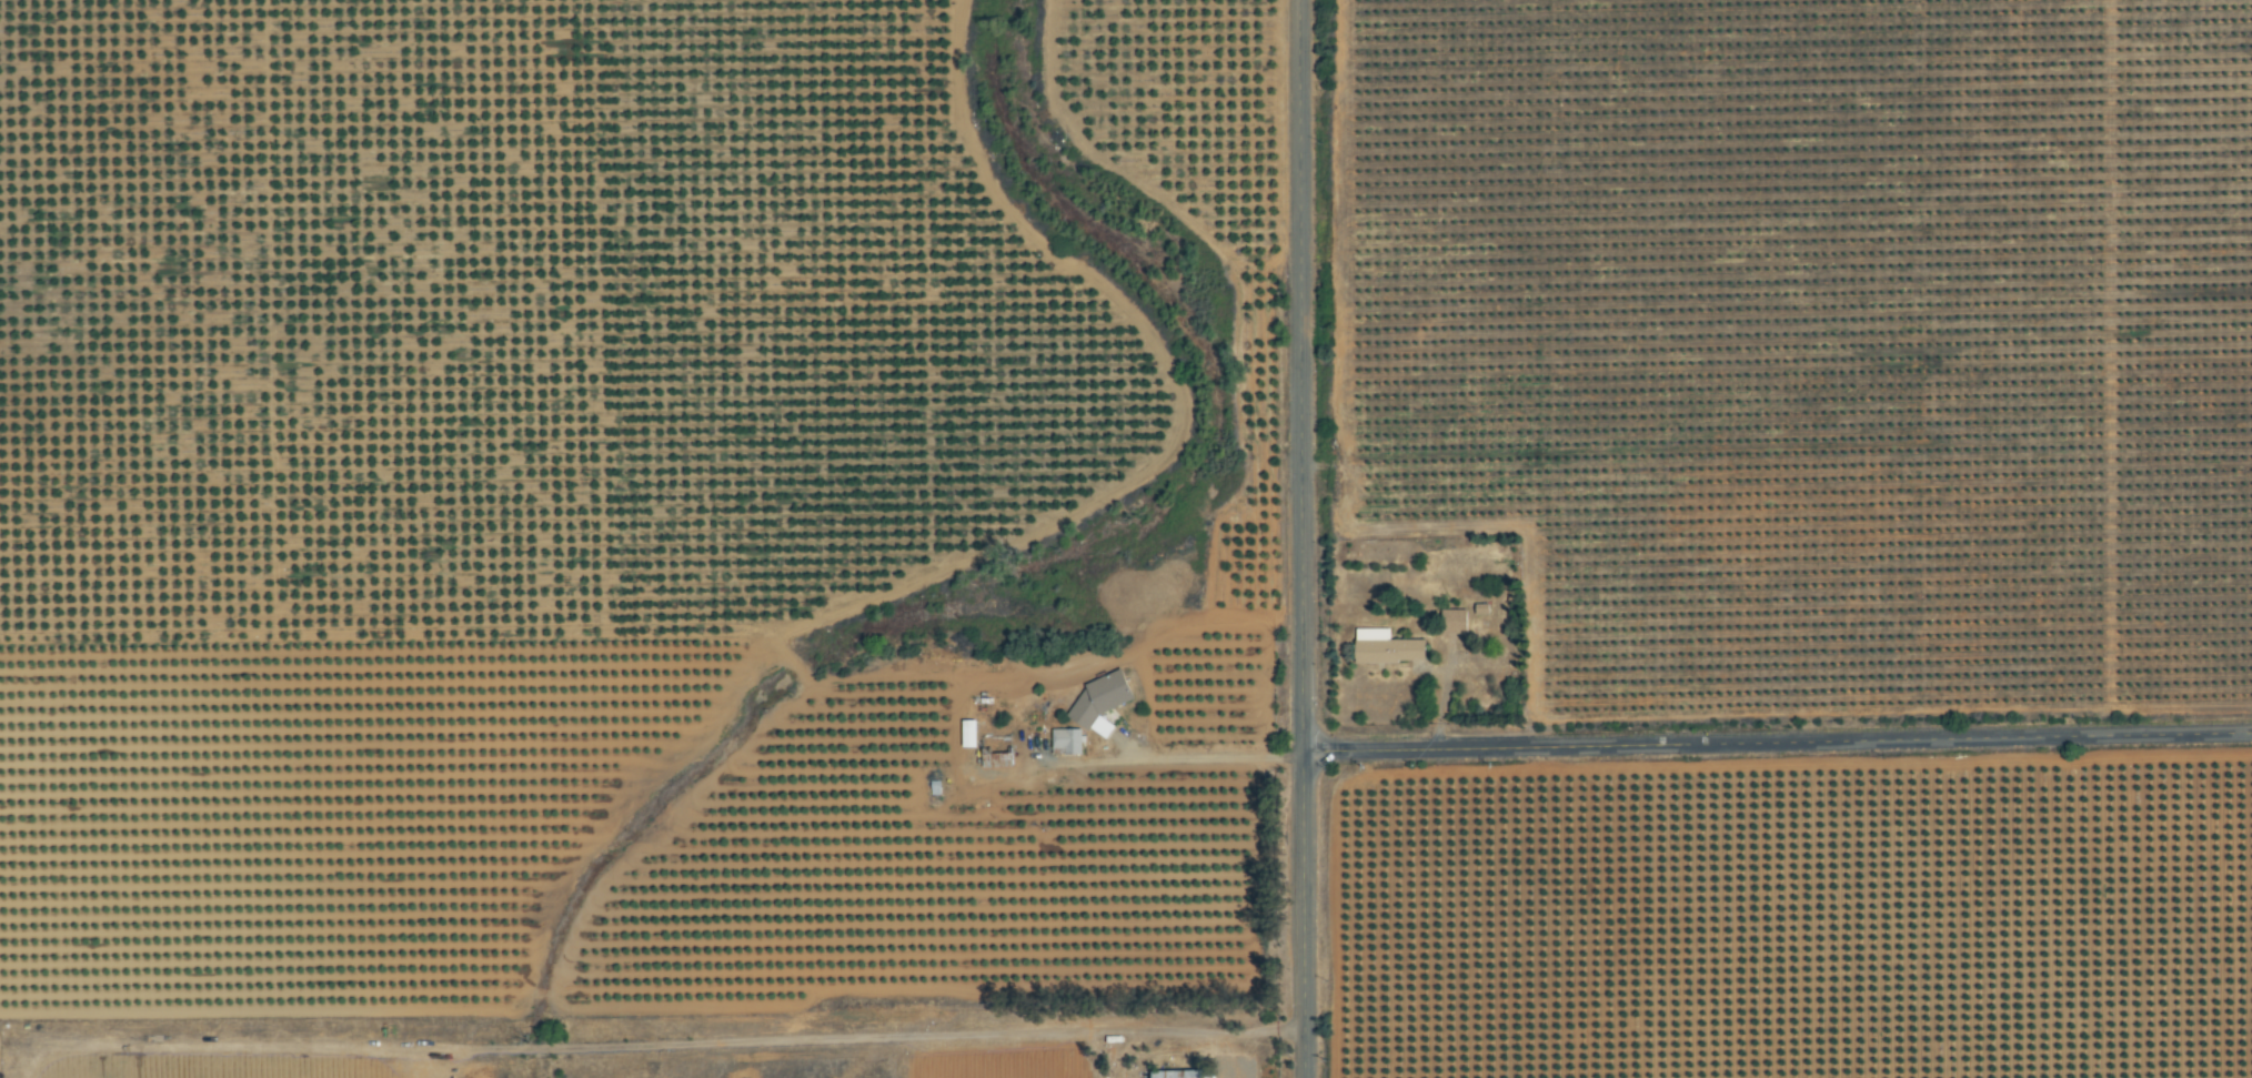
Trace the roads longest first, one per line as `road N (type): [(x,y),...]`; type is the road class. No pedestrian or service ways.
road 1 (residential): [(1304,1077),(1300,0)]
road 2 (residential): [(2251,734),(1301,753)]

